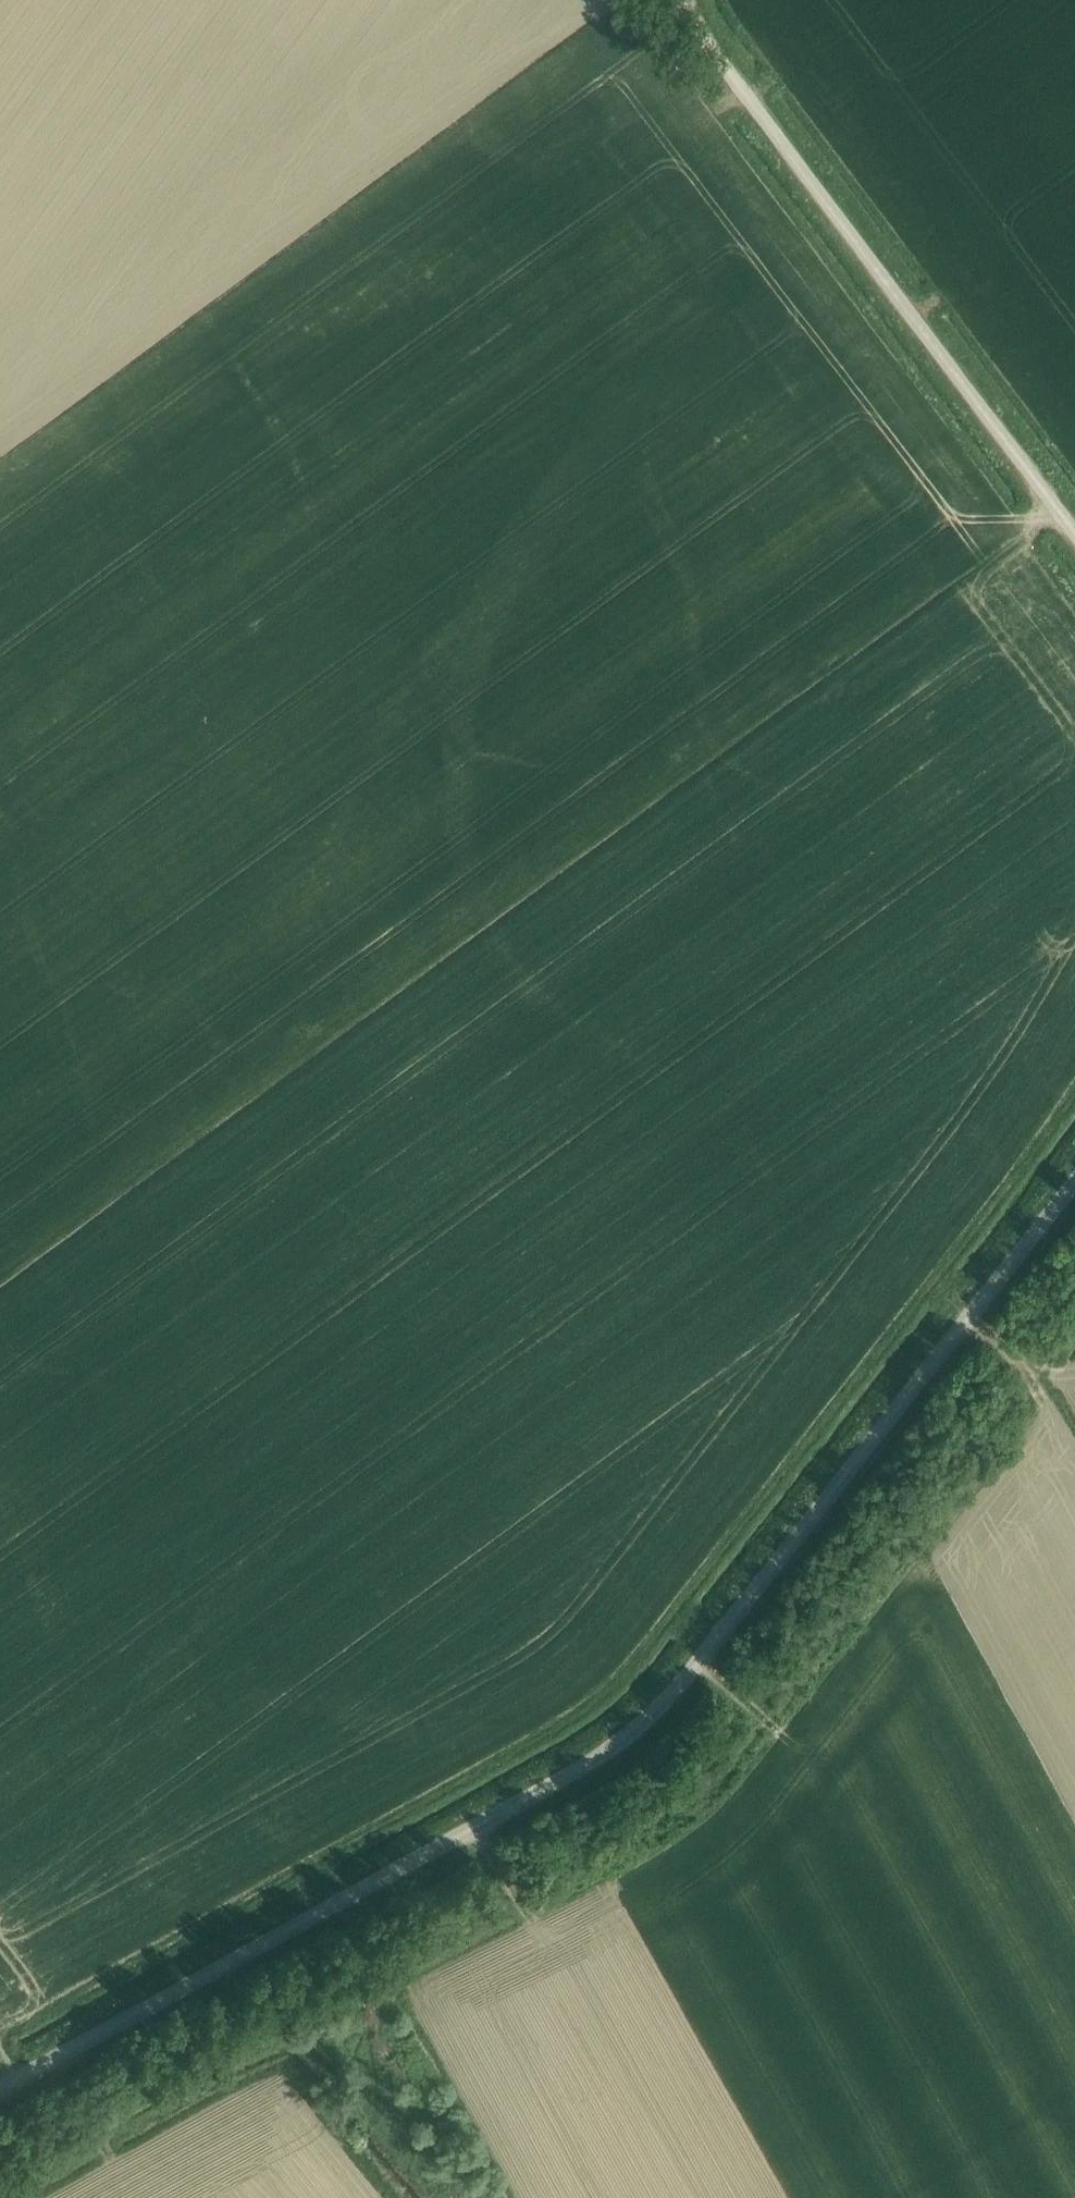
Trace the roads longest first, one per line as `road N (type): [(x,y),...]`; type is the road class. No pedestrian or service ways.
road 1 (unclassified): [(0,2090),(586,1764),(666,1691),(1074,1183)]
road 2 (unclassified): [(1074,541),(699,49),(674,0)]

